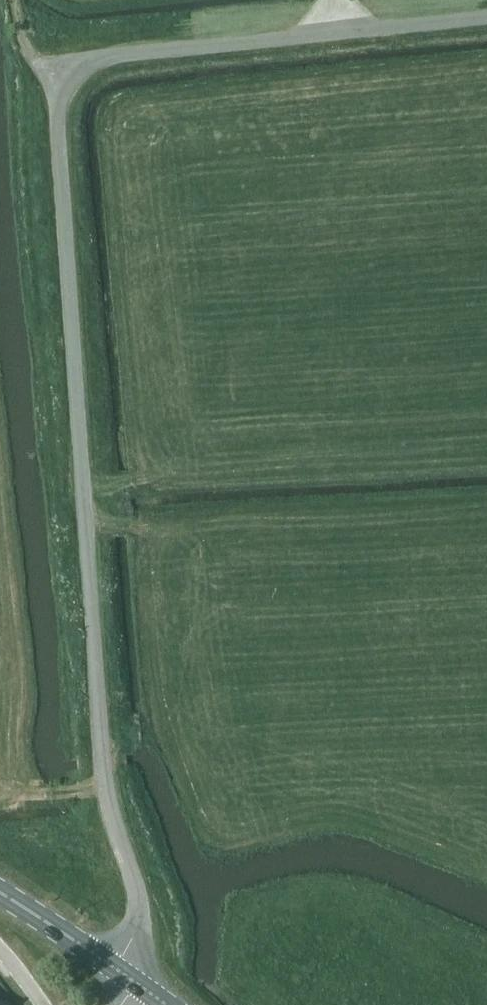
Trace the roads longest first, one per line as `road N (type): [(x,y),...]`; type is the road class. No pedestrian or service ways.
road 1 (unclassified): [(127,976),(139,905),(100,763),(62,297),(55,122),(66,89),(107,55),(486,16)]
road 2 (primary): [(127,976),(0,892)]

